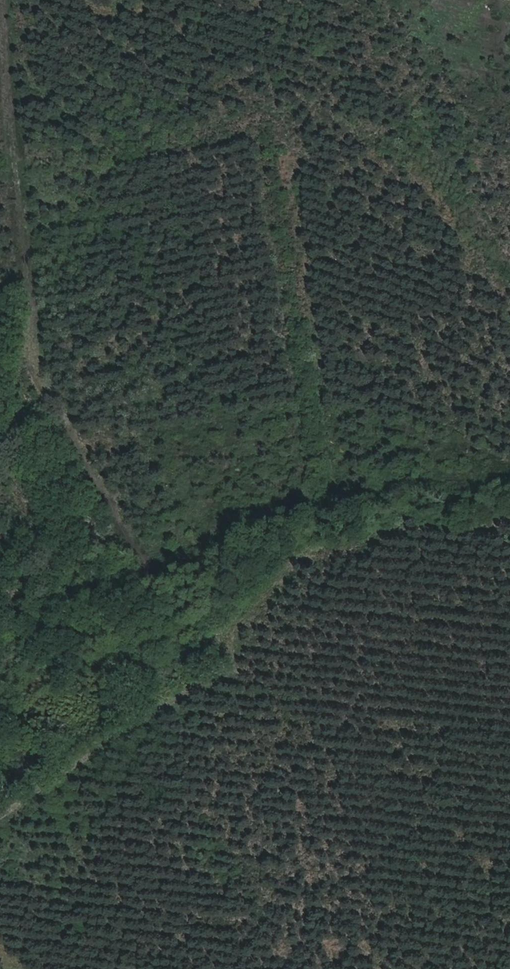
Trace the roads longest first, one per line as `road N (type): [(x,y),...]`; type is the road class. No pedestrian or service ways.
road 1 (track): [(0,23),(25,269),(48,372),(171,606)]
road 2 (track): [(0,823),(222,664),(325,718),(413,734),(509,724)]

